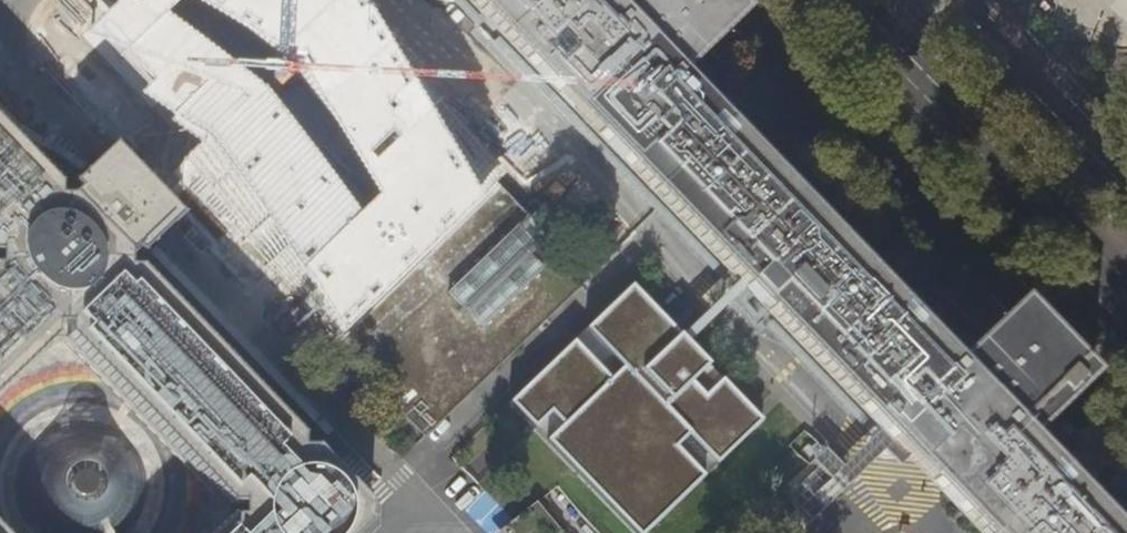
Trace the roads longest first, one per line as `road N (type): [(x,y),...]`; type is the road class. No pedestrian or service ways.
road 1 (primary): [(1126,317),(823,0)]

